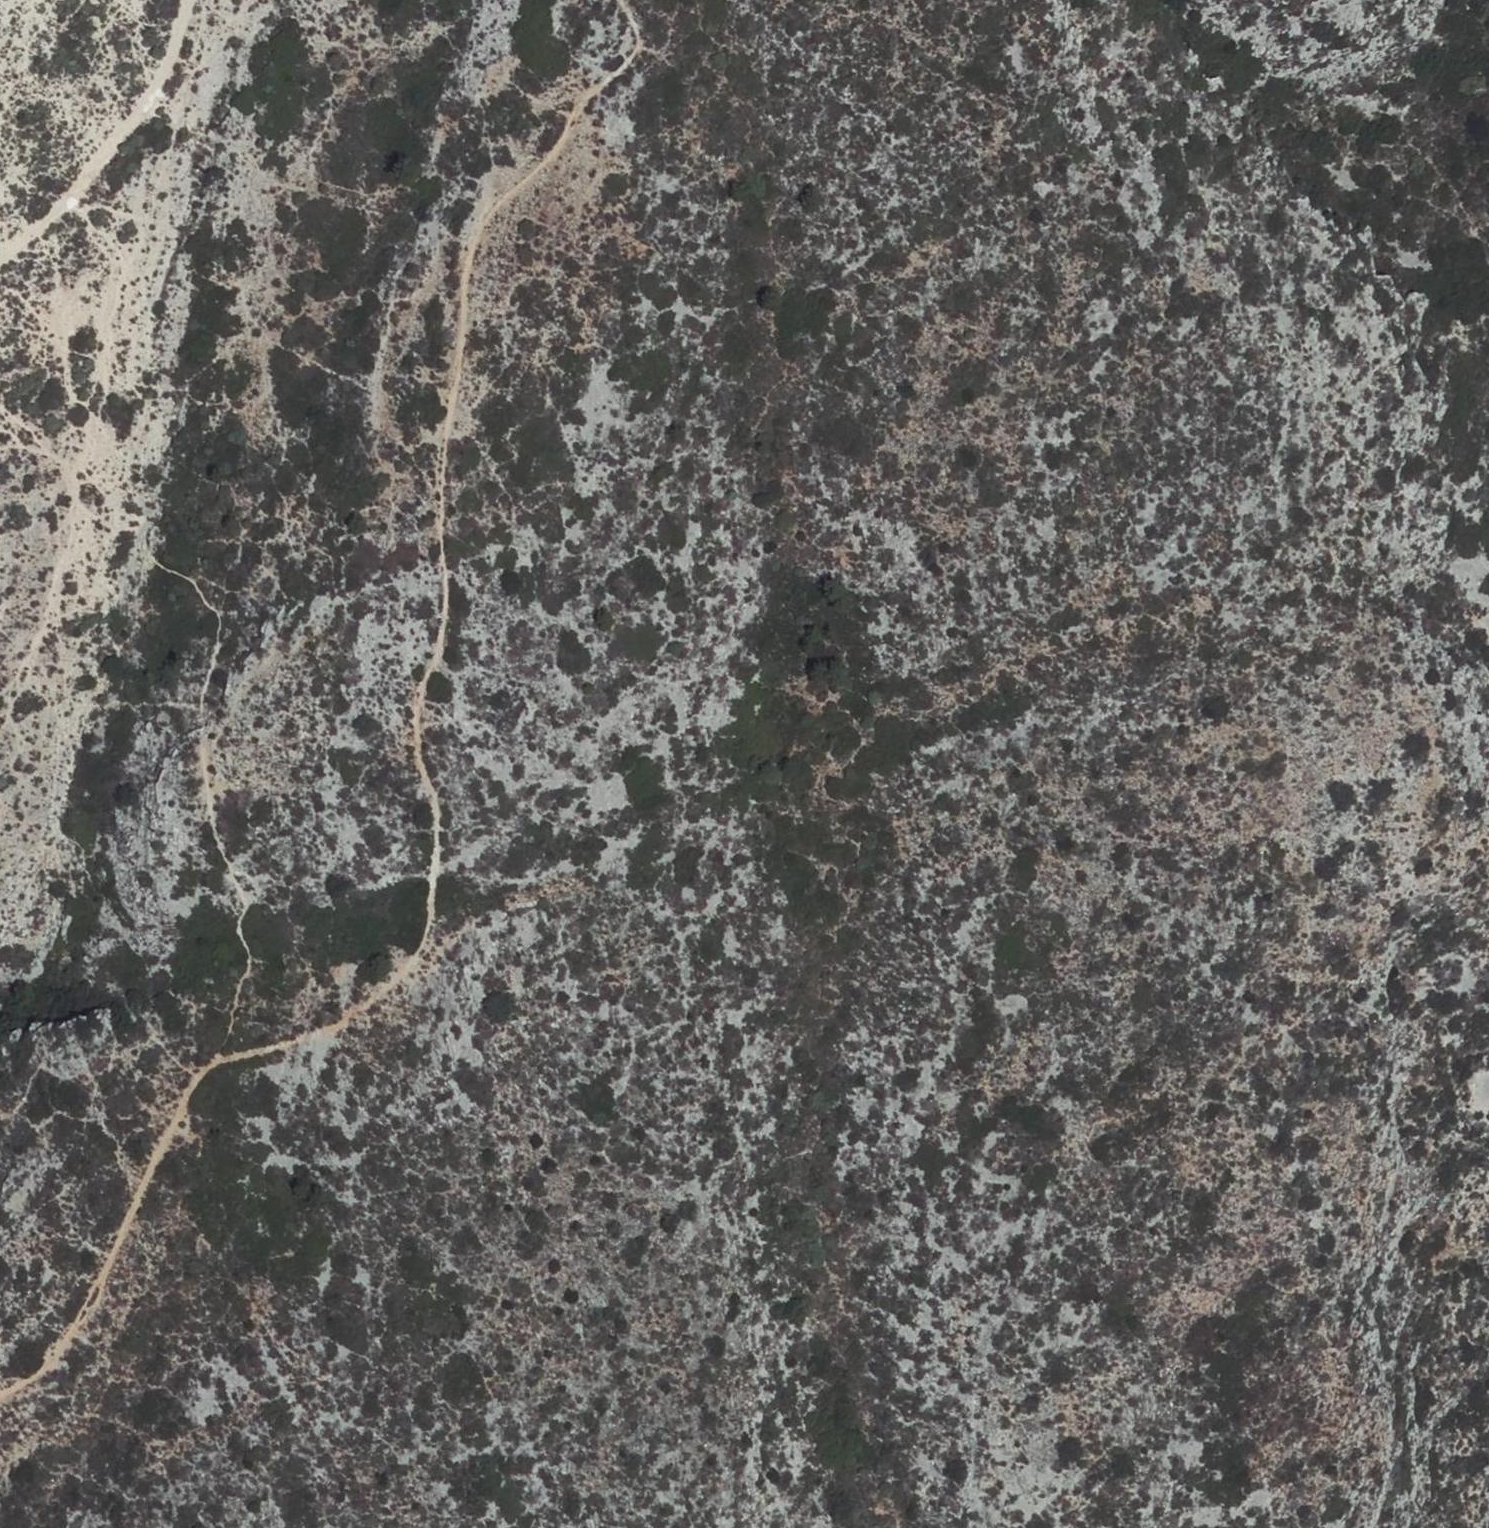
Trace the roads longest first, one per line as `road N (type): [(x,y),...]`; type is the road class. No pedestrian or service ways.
road 1 (track): [(0,252),(49,209),(141,101),(168,54),(182,0)]

